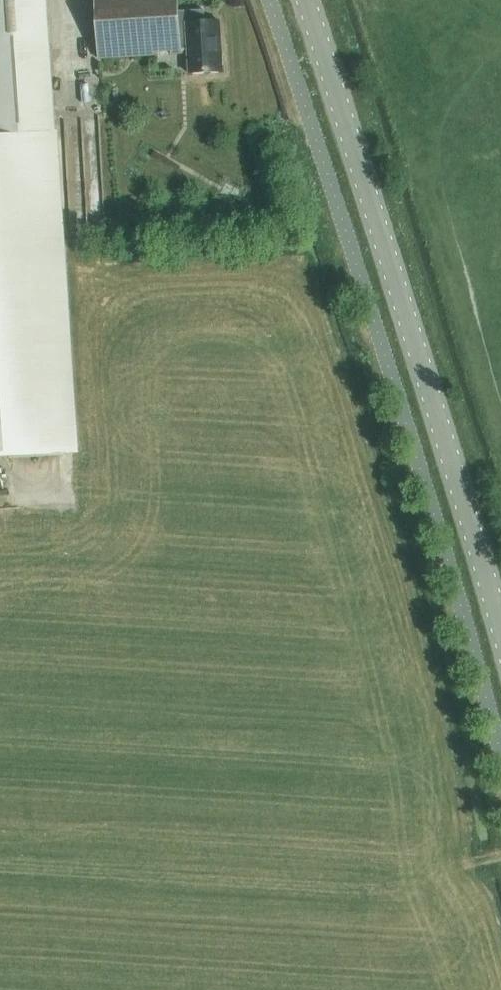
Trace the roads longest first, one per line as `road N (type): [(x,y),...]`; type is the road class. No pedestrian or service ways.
road 1 (secondary): [(500,629),(305,0)]

